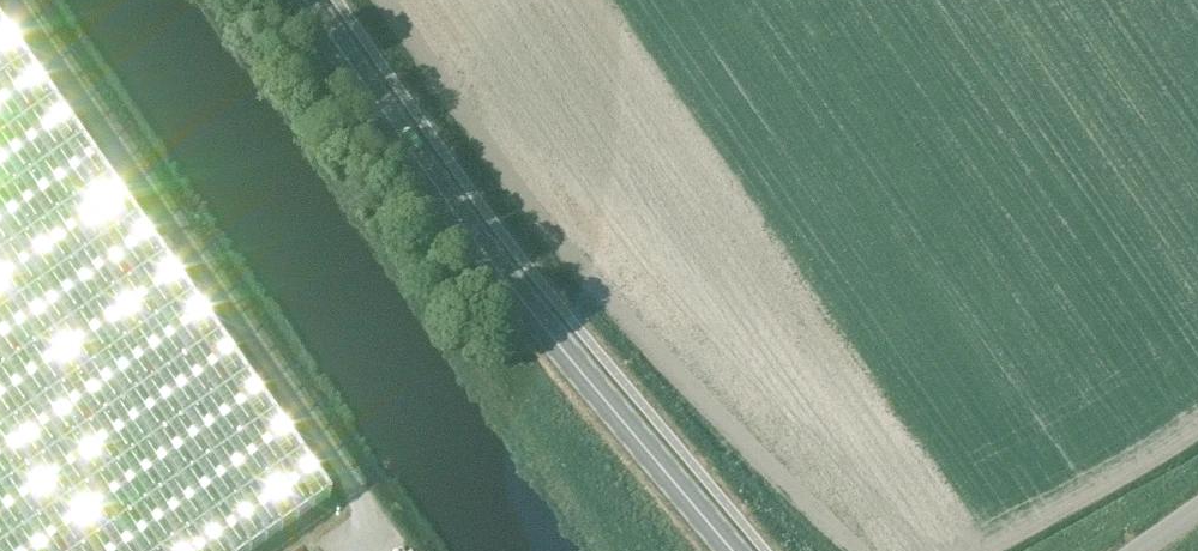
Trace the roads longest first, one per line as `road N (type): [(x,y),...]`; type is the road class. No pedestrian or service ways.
road 1 (primary): [(733,550),(484,250),(308,0)]

